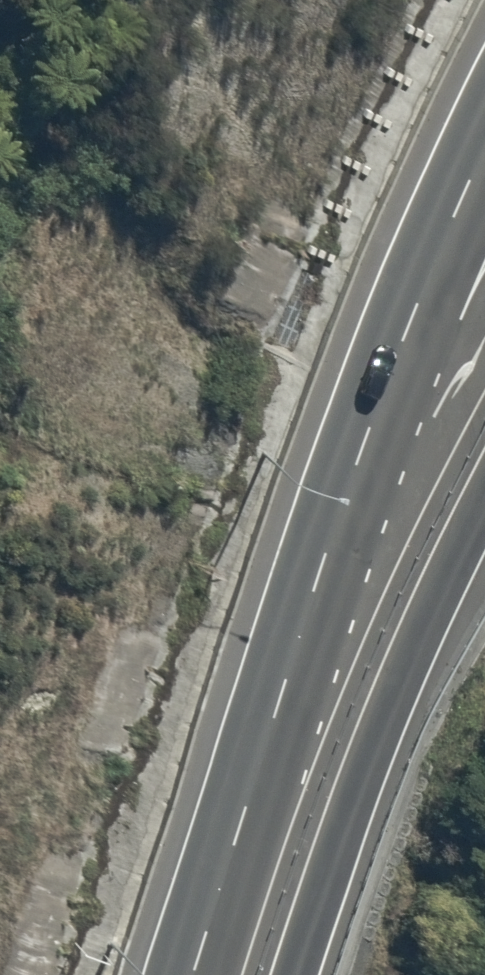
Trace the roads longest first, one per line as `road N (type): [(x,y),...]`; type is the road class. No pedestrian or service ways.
road 1 (trunk): [(184,974),(371,396),(484,129)]
road 2 (trunk): [(191,974),(368,556),(484,324)]
road 3 (trunk): [(484,480),(387,689),(287,974)]

